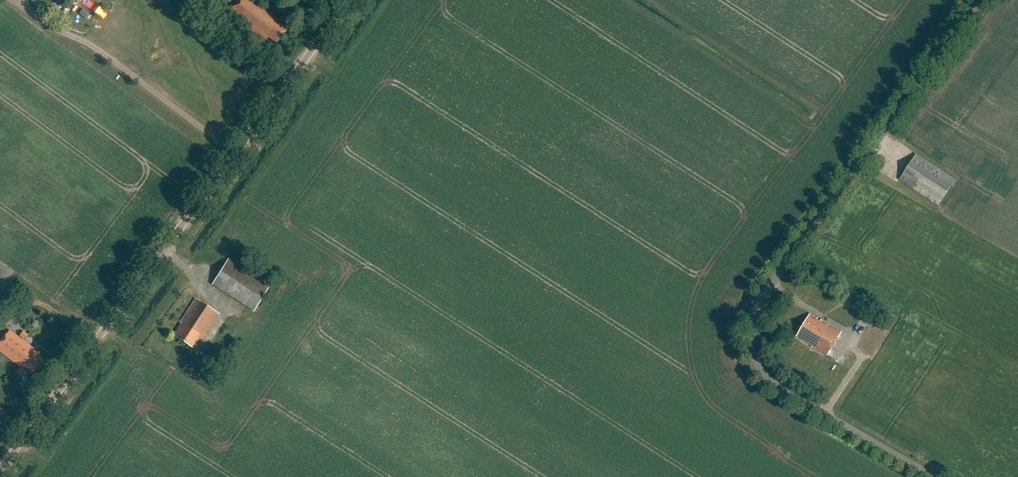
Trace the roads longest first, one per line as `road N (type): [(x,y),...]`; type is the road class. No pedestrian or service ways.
road 1 (unclassified): [(940,476),(764,370),(751,335),(766,283),(976,0)]
road 2 (unclassified): [(0,468),(346,0)]

